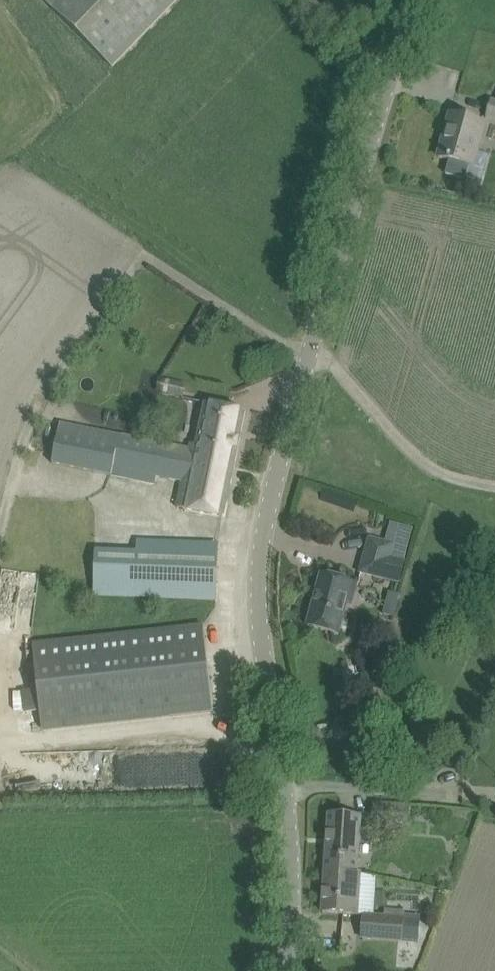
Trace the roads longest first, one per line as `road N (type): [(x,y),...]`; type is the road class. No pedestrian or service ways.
road 1 (unclassified): [(278,970),(286,899),(272,543),(283,428),(306,347)]
road 2 (unclassified): [(306,347),(403,0)]
road 3 (unclassified): [(306,347),(413,455),(447,478),(494,489)]

